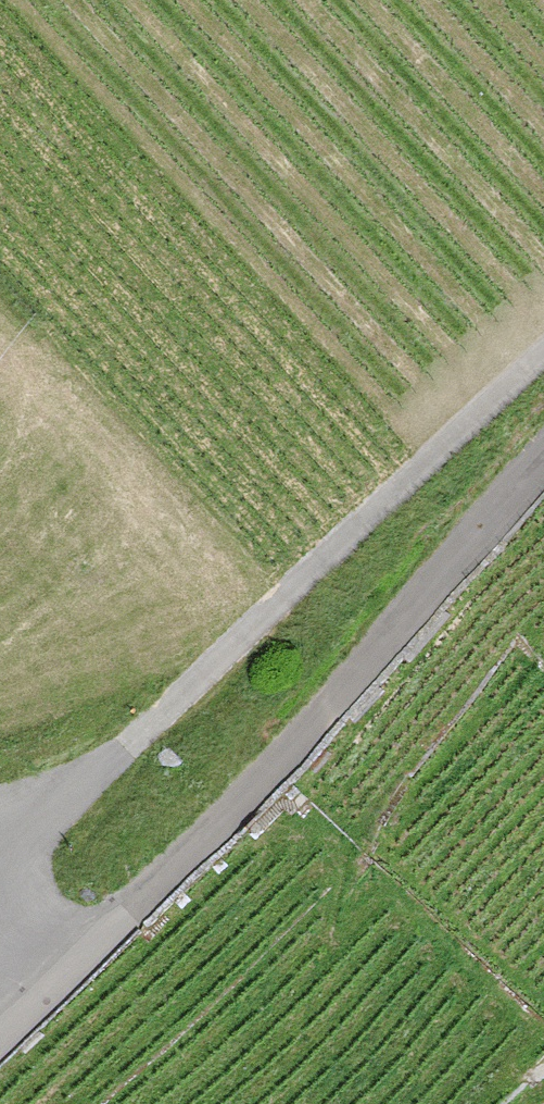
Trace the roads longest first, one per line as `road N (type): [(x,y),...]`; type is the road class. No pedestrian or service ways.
road 1 (unclassified): [(0,1017),(543,445)]
road 2 (track): [(0,884),(543,379)]

